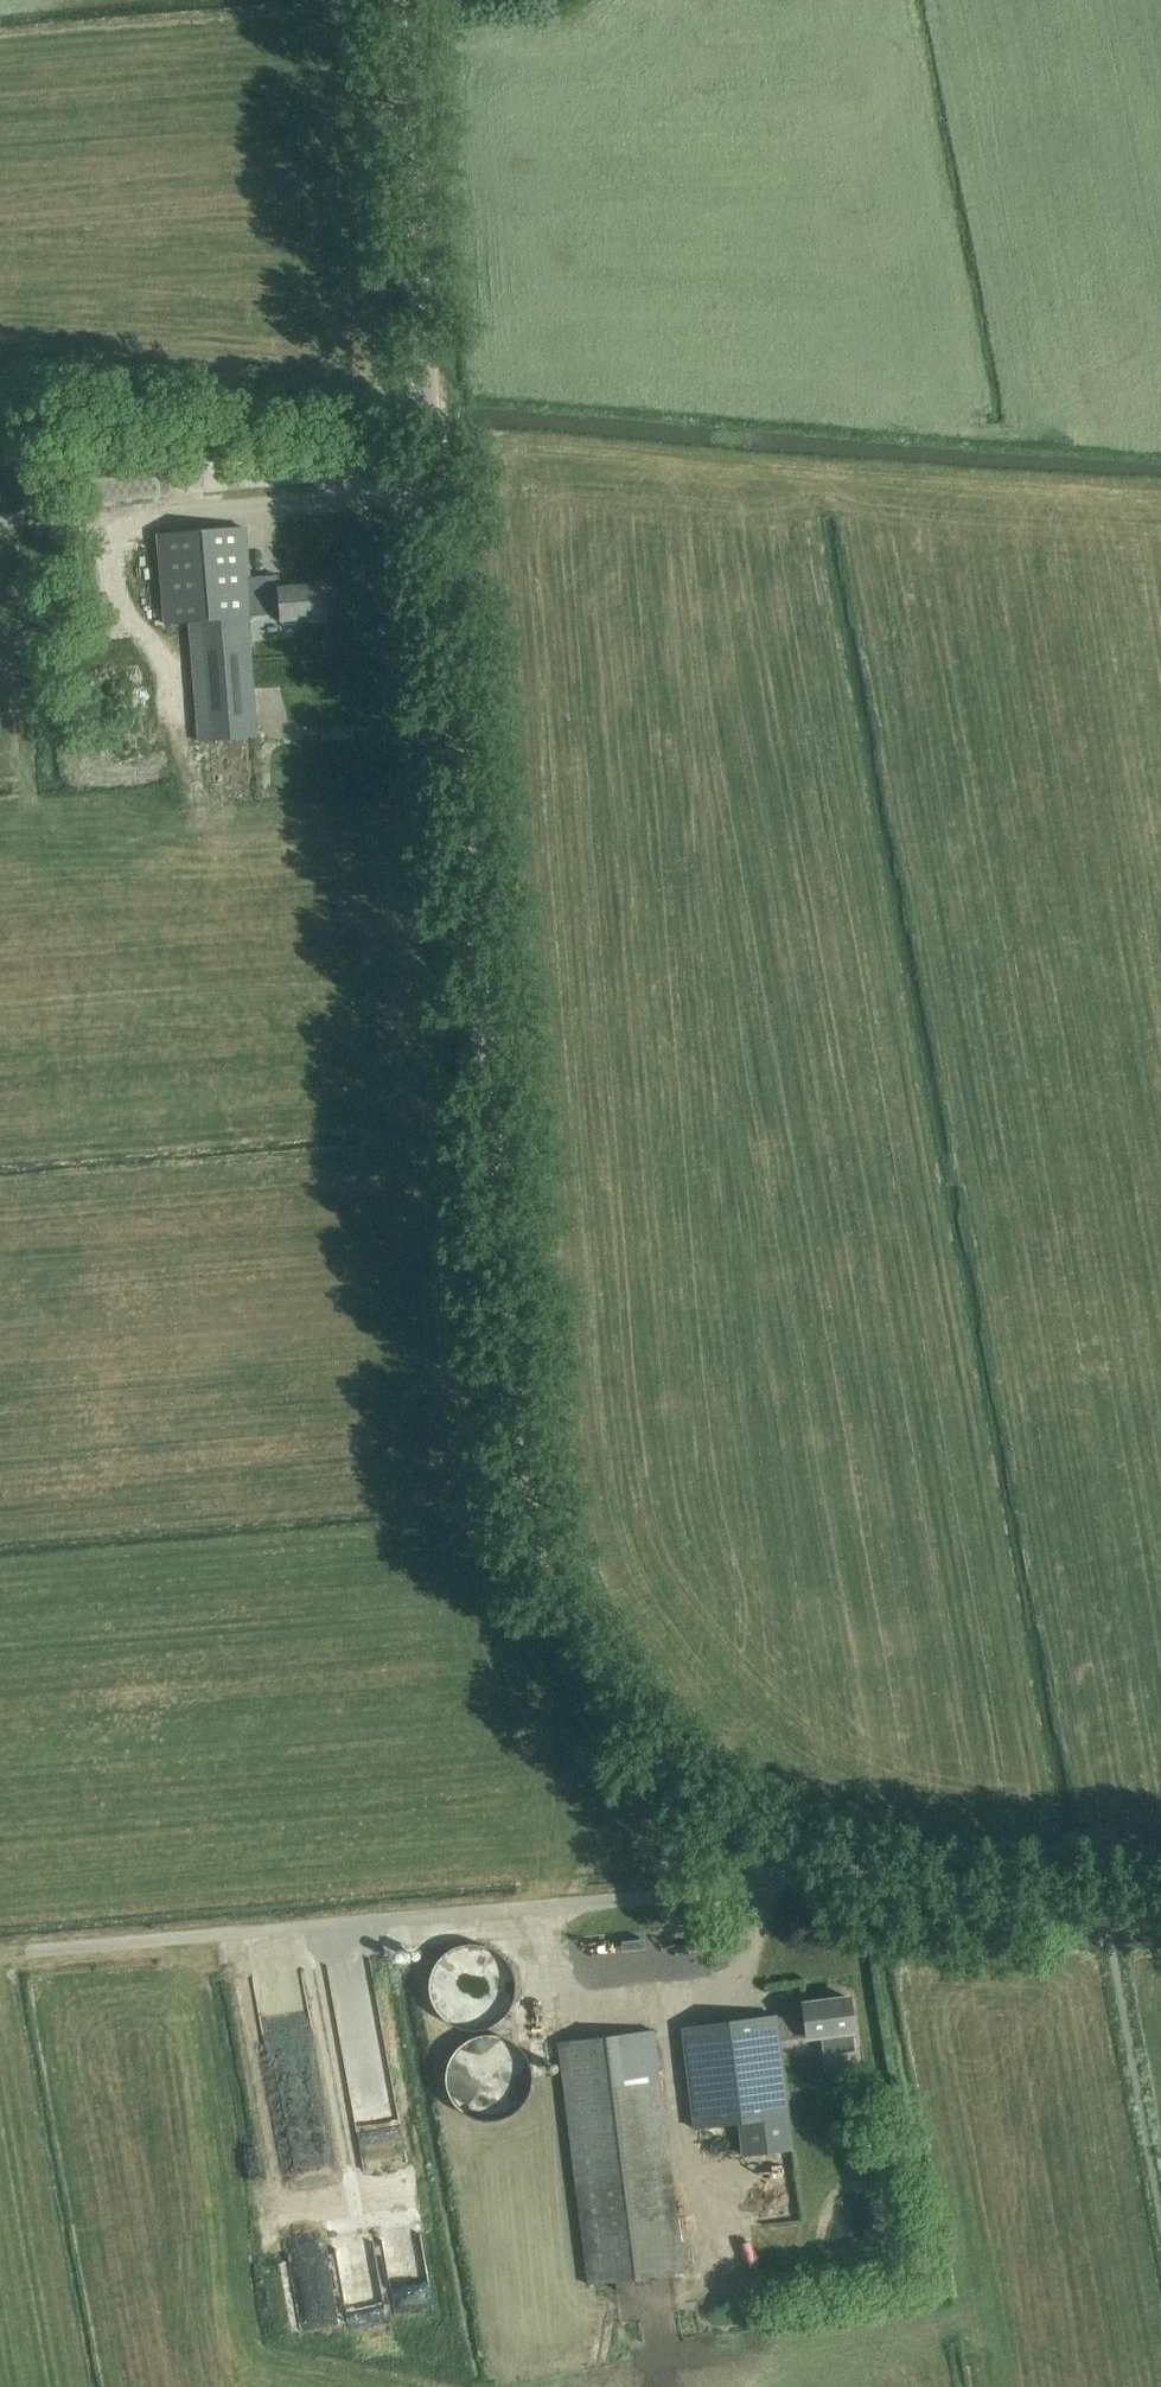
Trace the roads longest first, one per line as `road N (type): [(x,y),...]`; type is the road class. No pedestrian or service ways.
road 1 (unclassified): [(783,1851),(689,1786),(608,1696),(547,1584),(530,1532),(394,0)]
road 2 (unclassified): [(783,1851),(759,1886),(27,1951)]
road 3 (unclassified): [(1105,1906),(944,1898),(783,1851)]

